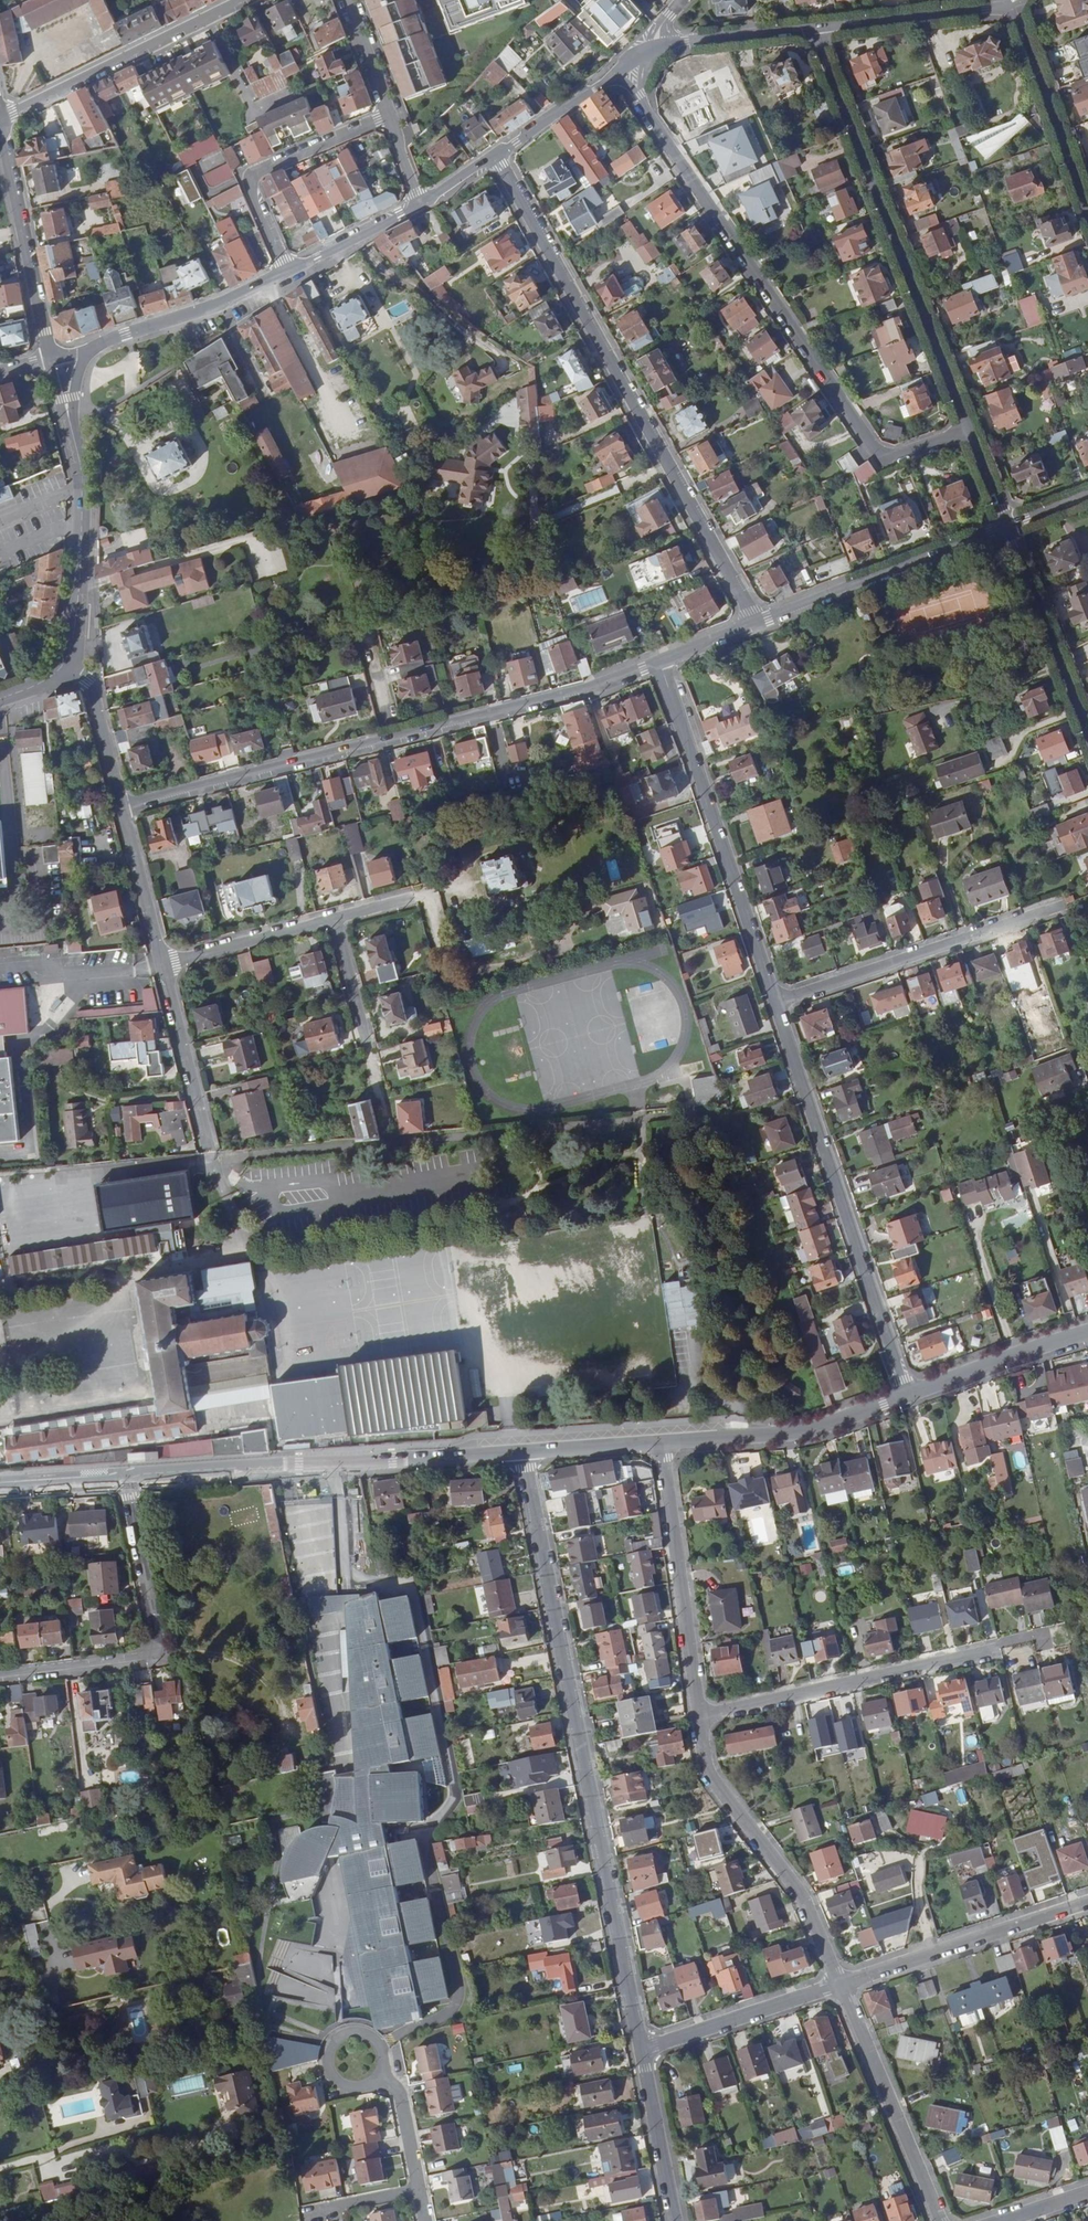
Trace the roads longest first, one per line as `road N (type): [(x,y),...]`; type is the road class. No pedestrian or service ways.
road 1 (residential): [(642,2050),(522,1451)]
road 2 (unclassified): [(659,662),(564,694),(121,806)]
road 3 (unclassified): [(624,69),(880,452),(967,427)]
road 4 (residential): [(496,155),(755,623)]
road 5 (unclassified): [(967,427),(814,29)]
road 6 (residential): [(907,1394),(777,1001)]
road 7 (residential): [(123,1477),(522,1451)]
road 8 (residential): [(777,1001),(659,662)]
road 9 (residential): [(123,1477),(161,1657),(0,1674)]
road 10 (tertiary): [(65,665),(77,617),(82,479),(62,357)]
road 11 (residential): [(841,1987),(804,1899),(710,1776),(700,1717)]
road 12 (residential): [(700,1717),(982,1652)]
road 13 (unclassified): [(1044,910),(777,1001)]
road 14 (residential): [(700,1717),(663,1442)]
road 15 (unclassified): [(1007,526),(755,623)]
road 16 (residential): [(841,1987),(1087,1904)]
road 17 (unclassified): [(389,114),(251,179),(249,190),(289,271)]
road 18 (residential): [(240,0),(13,112)]
road 19 (residential): [(939,2220),(841,1987)]
road 20 (residential): [(663,1442),(812,1428),(907,1394)]
road 21 (residential): [(0,120),(44,331),(62,357)]
road 22 (tertiary): [(62,357),(289,271)]
road 23 (unclassified): [(1087,213),(1013,3)]
road 24 (residential): [(642,2050),(841,1987)]
road 25 (tertiary): [(814,29),(1013,3)]
road 26 (residential): [(907,1394),(1087,1331)]
road 27 (unclassified): [(164,966),(209,1145)]
road 28 (residential): [(164,966),(335,920)]
road 29 (residential): [(674,2220),(642,2050)]
road 30 (residential): [(382,2072),(375,2039),(359,2031),(334,2040),(326,2058),(339,2084),(359,2089),(376,2080)]
road 31 (unclassified): [(121,806),(164,966)]
road 32 (tertiary): [(652,48),(814,29)]
road 33 (unclassified): [(65,665),(95,687),(121,806)]
road 34 (tertiary): [(496,155),(624,69)]
road 35 (tertiary): [(289,271),(421,204)]
road 36 (residential): [(1060,662),(1007,526)]
road 37 (residential): [(522,1451),(663,1442)]
road 38 (residential): [(335,920),(369,1050)]
road 39 (residential): [(421,2192),(399,2093),(376,2080)]
road 40 (residential): [(0,1483),(123,1477)]
road 41 (unclassified): [(389,114),(347,0)]

